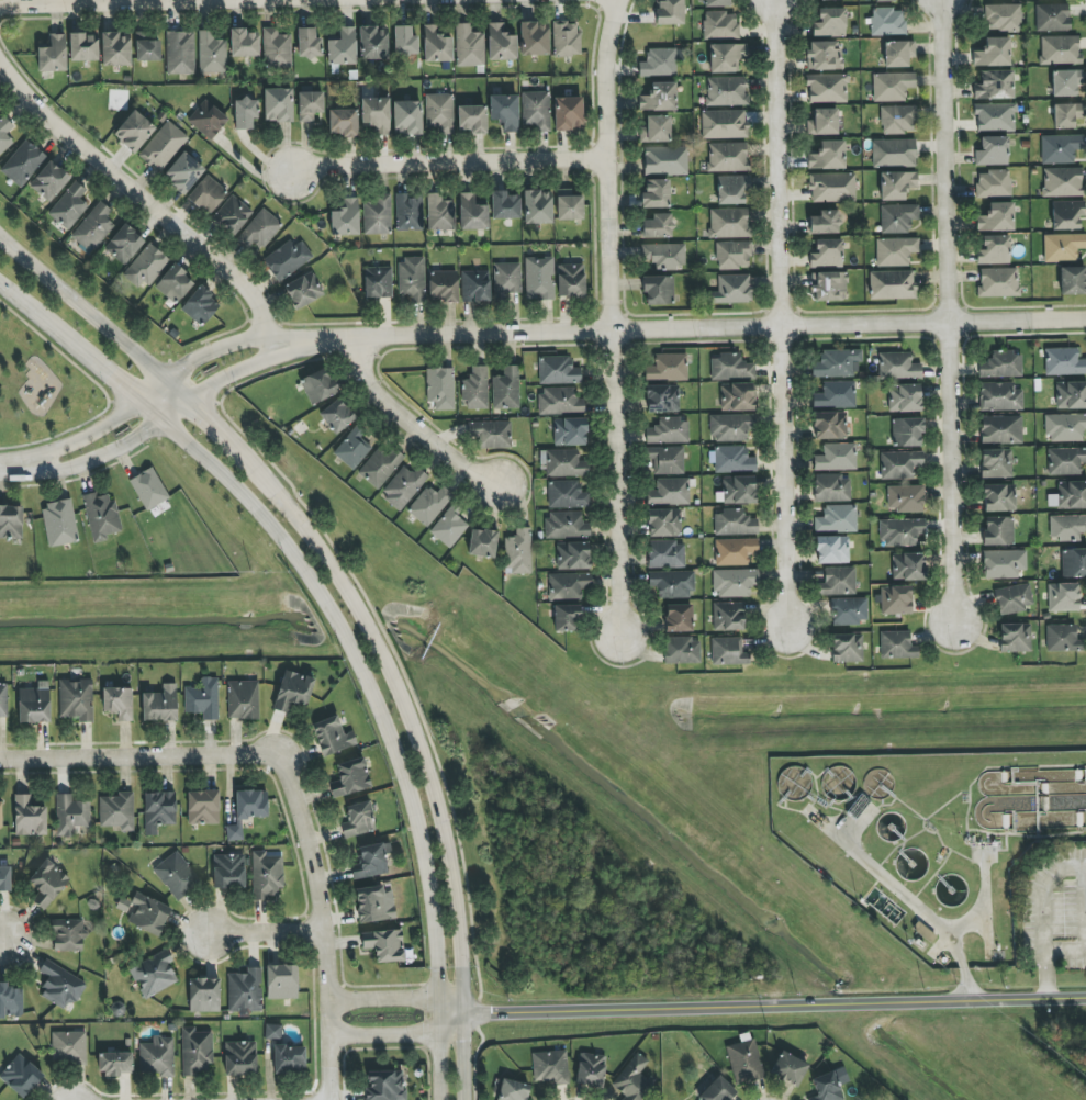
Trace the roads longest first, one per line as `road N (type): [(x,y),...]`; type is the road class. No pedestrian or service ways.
road 1 (tertiary): [(0,284),(262,509),(344,631),(421,832),(437,967),(439,1099)]
road 2 (residential): [(1085,319),(275,345)]
road 3 (tertiary): [(469,1099),(458,896),(437,795),(352,588),(239,450)]
road 4 (residential): [(621,0),(606,72),(618,648)]
road 5 (residential): [(773,2),(787,627)]
road 6 (tertiary): [(1085,995),(463,1013)]
road 7 (residential): [(943,0),(950,620)]
road 8 (residential): [(0,3),(617,11)]
road 9 (residential): [(0,42),(10,74),(267,306),(275,345)]
road 10 (residential): [(294,170),(608,164)]
road 11 (residential): [(272,749),(0,750)]
road 12 (residential): [(328,1001),(323,860),(301,782),(272,749)]
road 13 (tertiary): [(167,382),(0,236)]
road 14 (residential): [(503,491),(394,407),(350,341)]
road 15 (residential): [(21,470),(89,465),(189,401)]
road 16 (residential): [(167,382),(21,470)]

